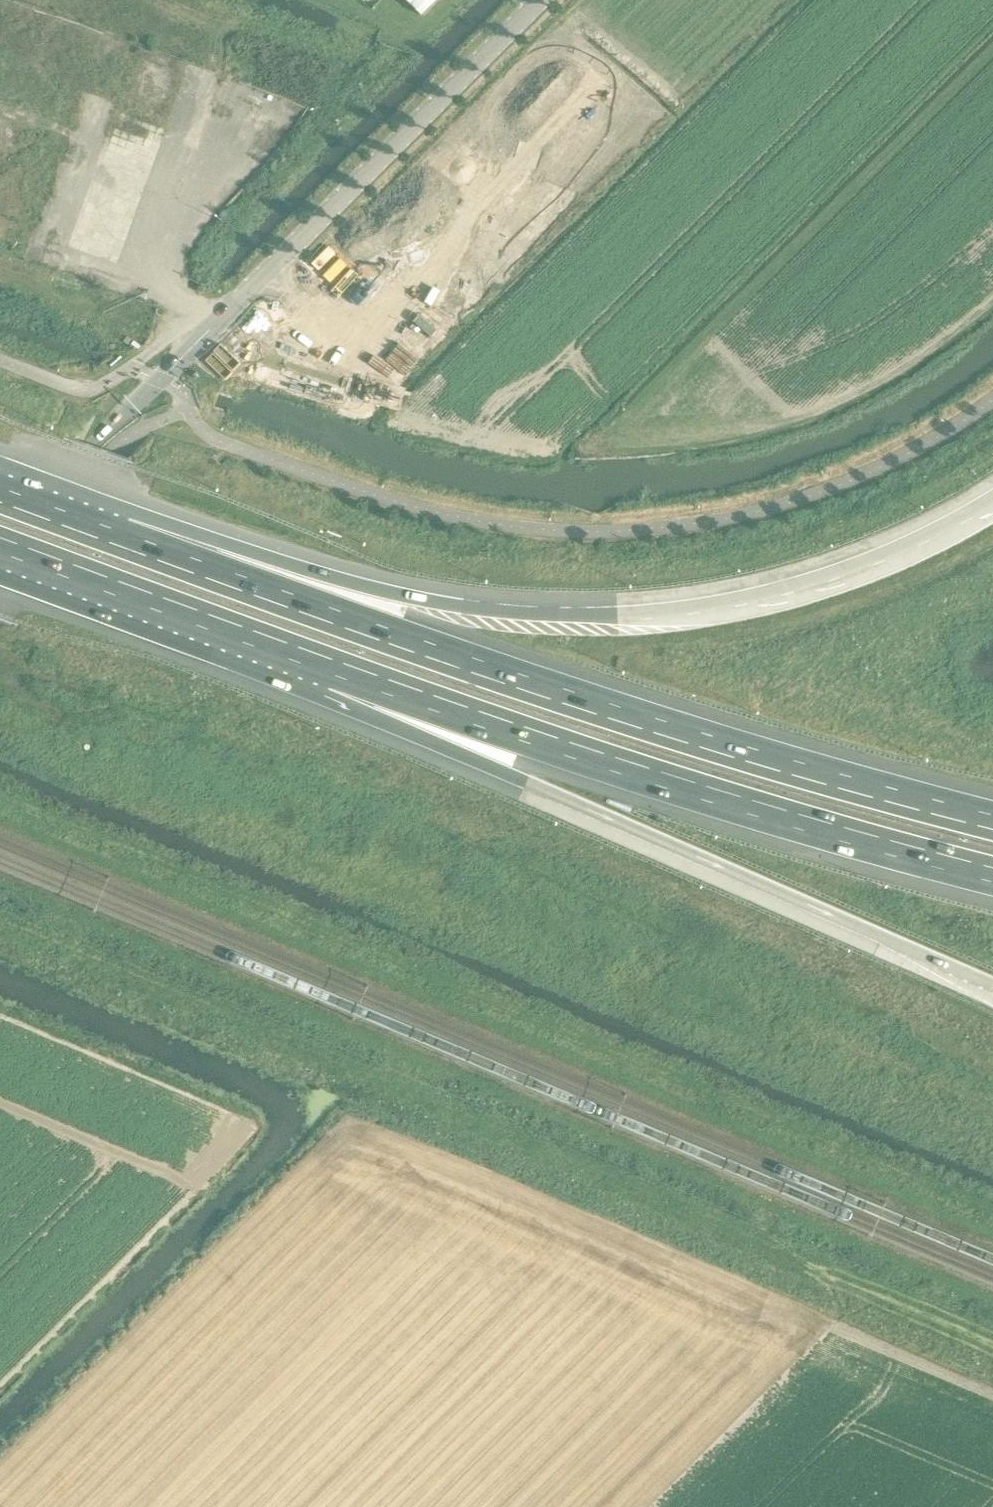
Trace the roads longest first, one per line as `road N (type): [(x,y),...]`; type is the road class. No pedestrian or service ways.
road 1 (motorway): [(992,816),(612,705),(122,532)]
road 2 (motorway): [(992,504),(835,579),(740,605),(657,615),(446,604),(122,532)]
road 3 (tertiary): [(0,538),(540,0)]
road 4 (motorway): [(333,675),(509,775),(992,985)]
road 5 (motorway): [(333,675),(698,798),(992,882)]
road 6 (motorway): [(0,552),(333,675)]
road 7 (motorway): [(122,532),(0,487)]

